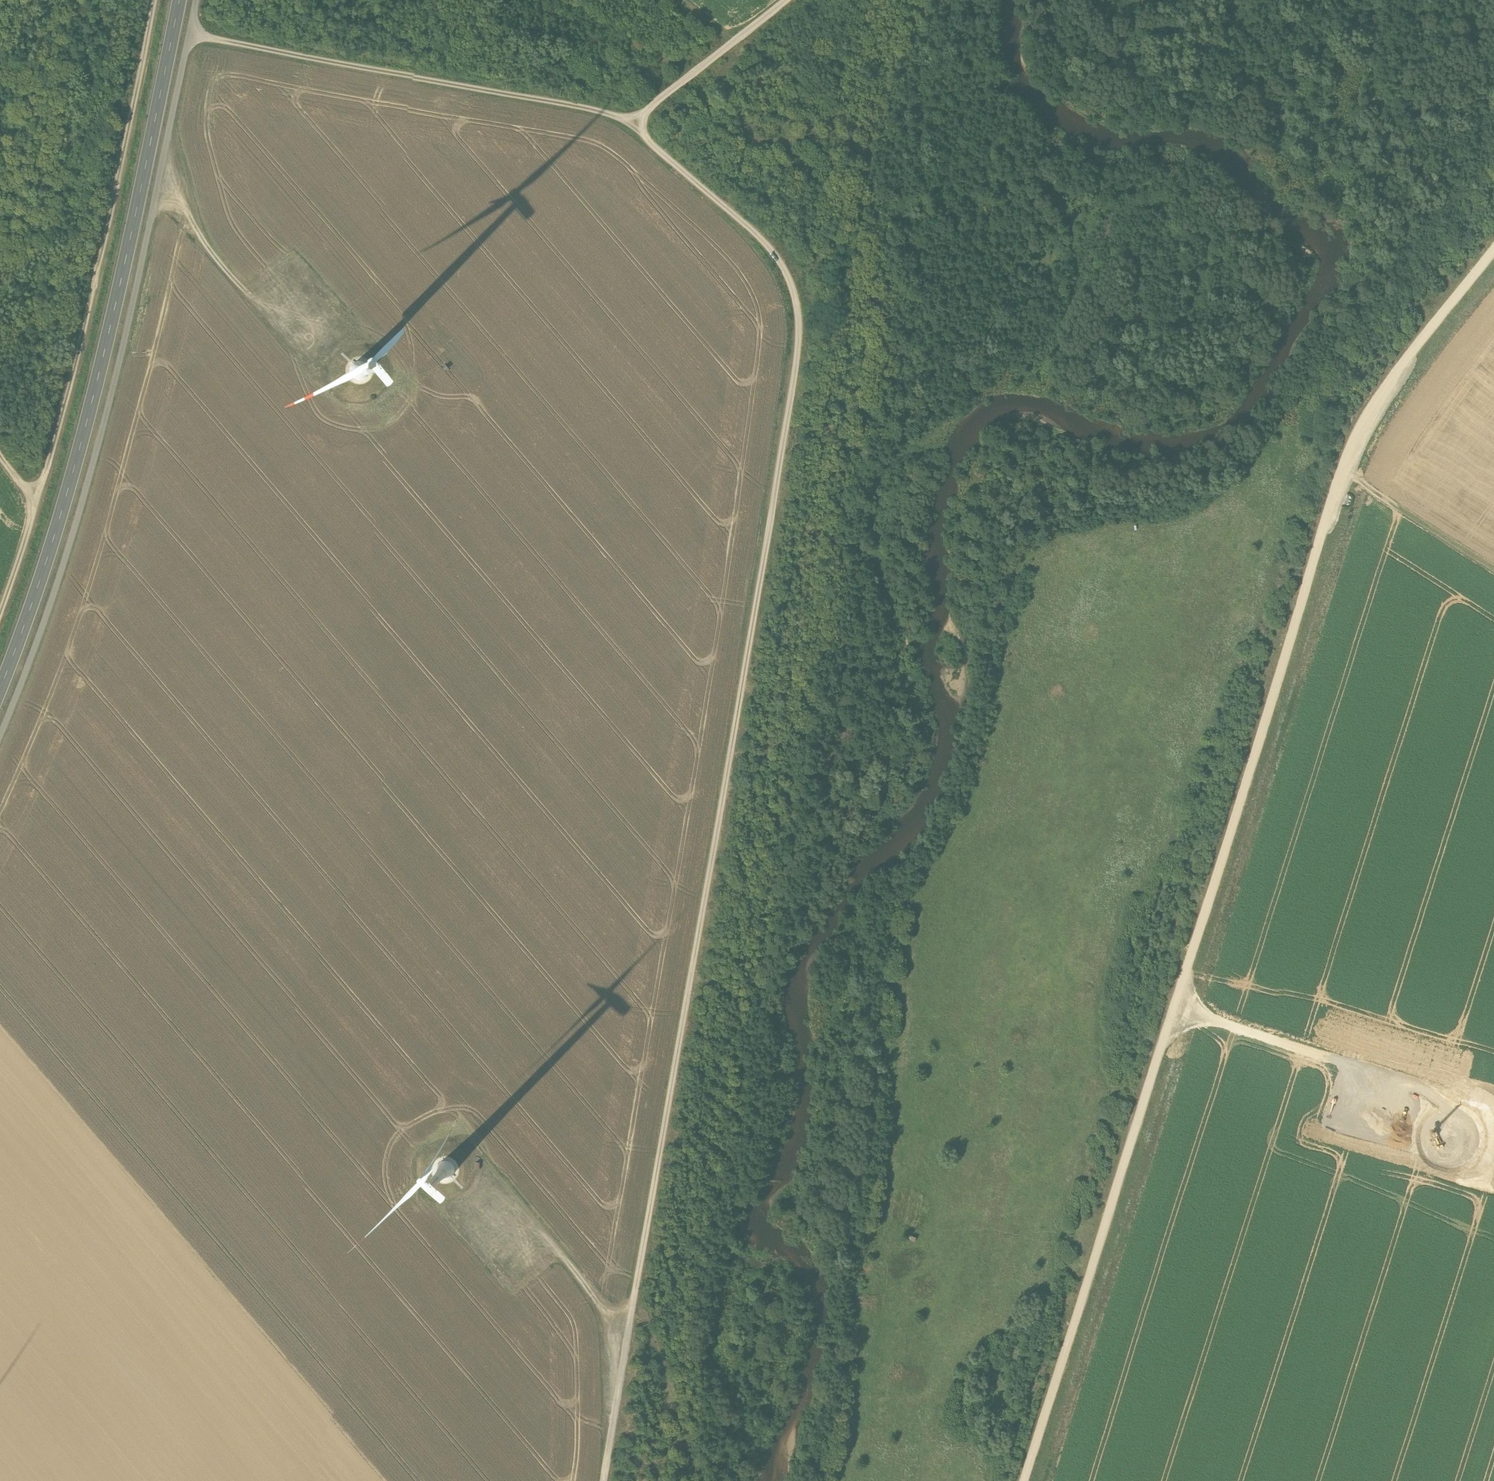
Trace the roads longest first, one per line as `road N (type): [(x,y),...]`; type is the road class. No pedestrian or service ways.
road 1 (track): [(796,0),(632,126),(784,266),(799,301),(802,345),(603,1480)]
road 2 (track): [(1493,245),(1356,428),(1023,1480)]
road 3 (track): [(0,738),(101,432),(196,0)]
road 4 (secondary): [(0,688),(69,499),(178,0)]
road 5 (track): [(0,606),(82,334),(153,0)]
road 6 (track): [(632,126),(576,107),(189,38)]
road 7 (track): [(1174,1001),(1462,1084)]
road 8 (track): [(634,1298),(705,1480)]
road 9 (track): [(1340,471),(1493,570)]

